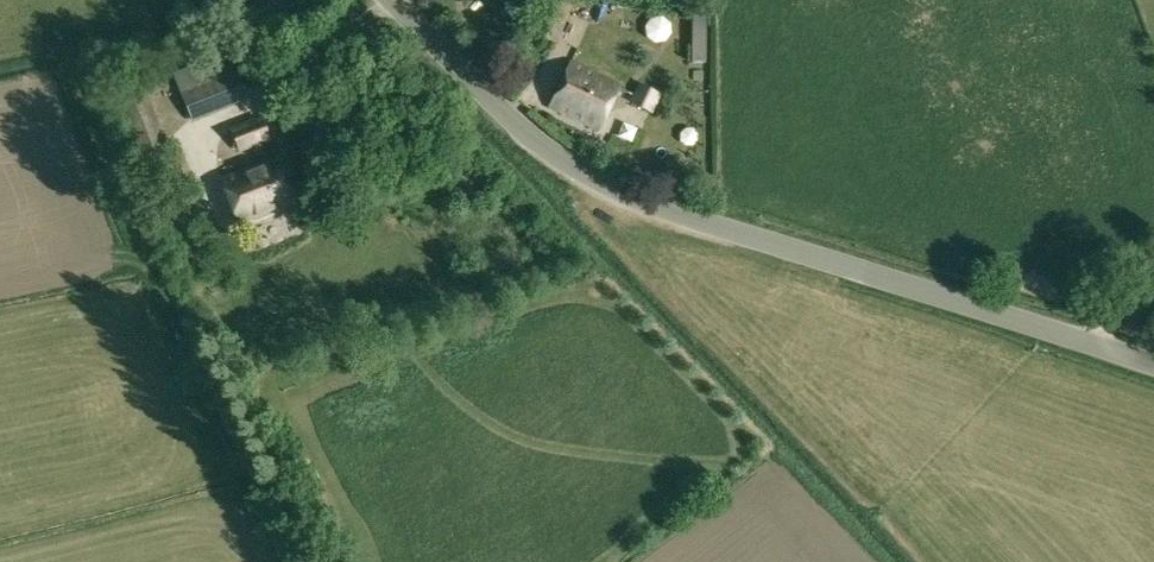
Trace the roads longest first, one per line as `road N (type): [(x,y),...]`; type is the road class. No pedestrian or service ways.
road 1 (unclassified): [(1153,367),(645,204),(521,132),(389,0)]

